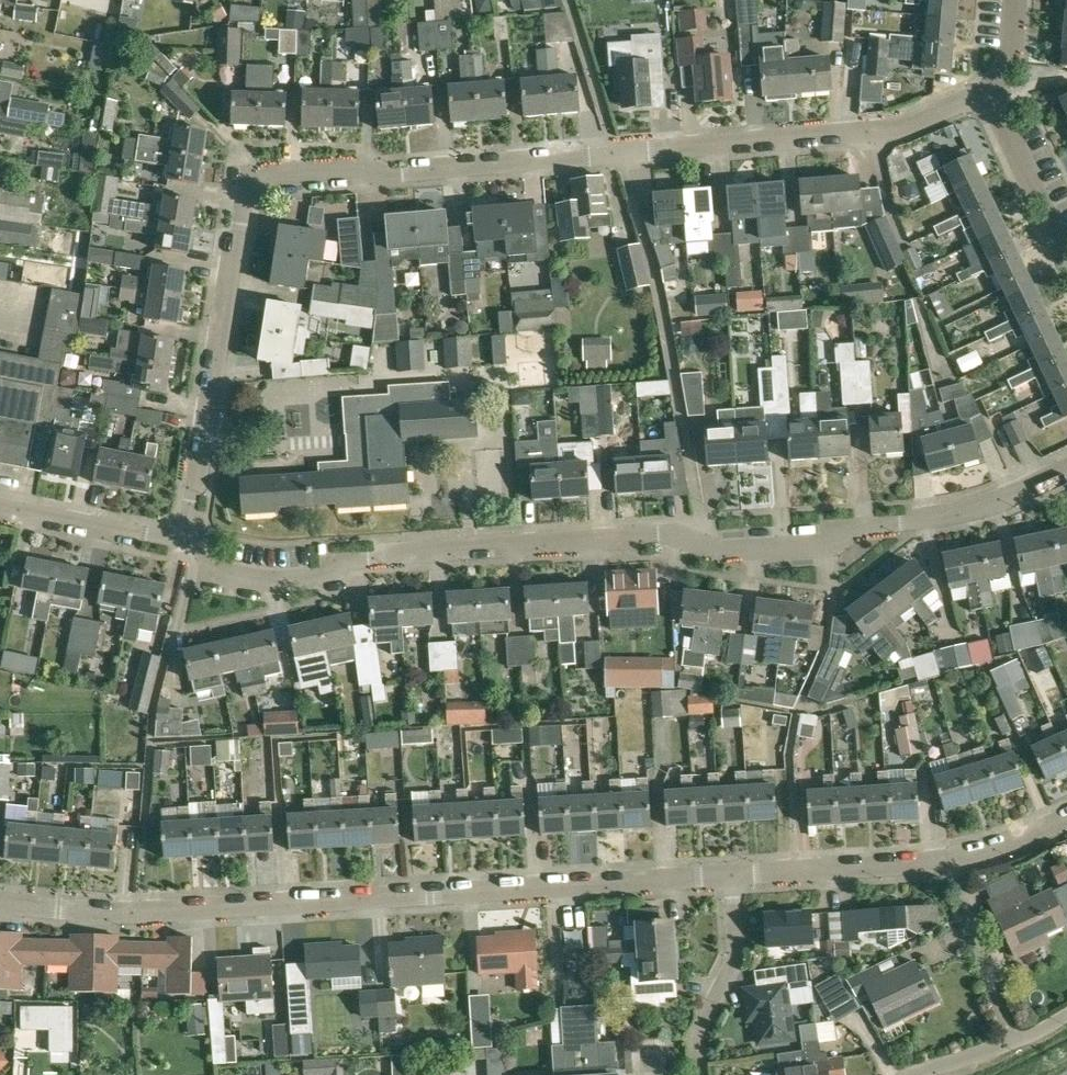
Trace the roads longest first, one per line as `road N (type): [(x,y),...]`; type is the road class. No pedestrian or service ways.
road 1 (residential): [(190,544),(243,209),(274,179),(871,135),(989,87)]
road 2 (residential): [(190,544),(229,573),(289,582),(421,548),(650,533),(720,552),(812,548),(861,530),(977,509),(1066,468)]
road 3 (residential): [(0,907),(175,913),(727,879)]
road 4 (residential): [(727,879),(953,863)]
road 5 (residential): [(702,1074),(700,1030),(733,955),(727,879)]
road 6 (residential): [(0,510),(190,544)]
road 7 (residential): [(1011,1047),(953,863)]
road 8 (residential): [(1066,252),(989,87)]

